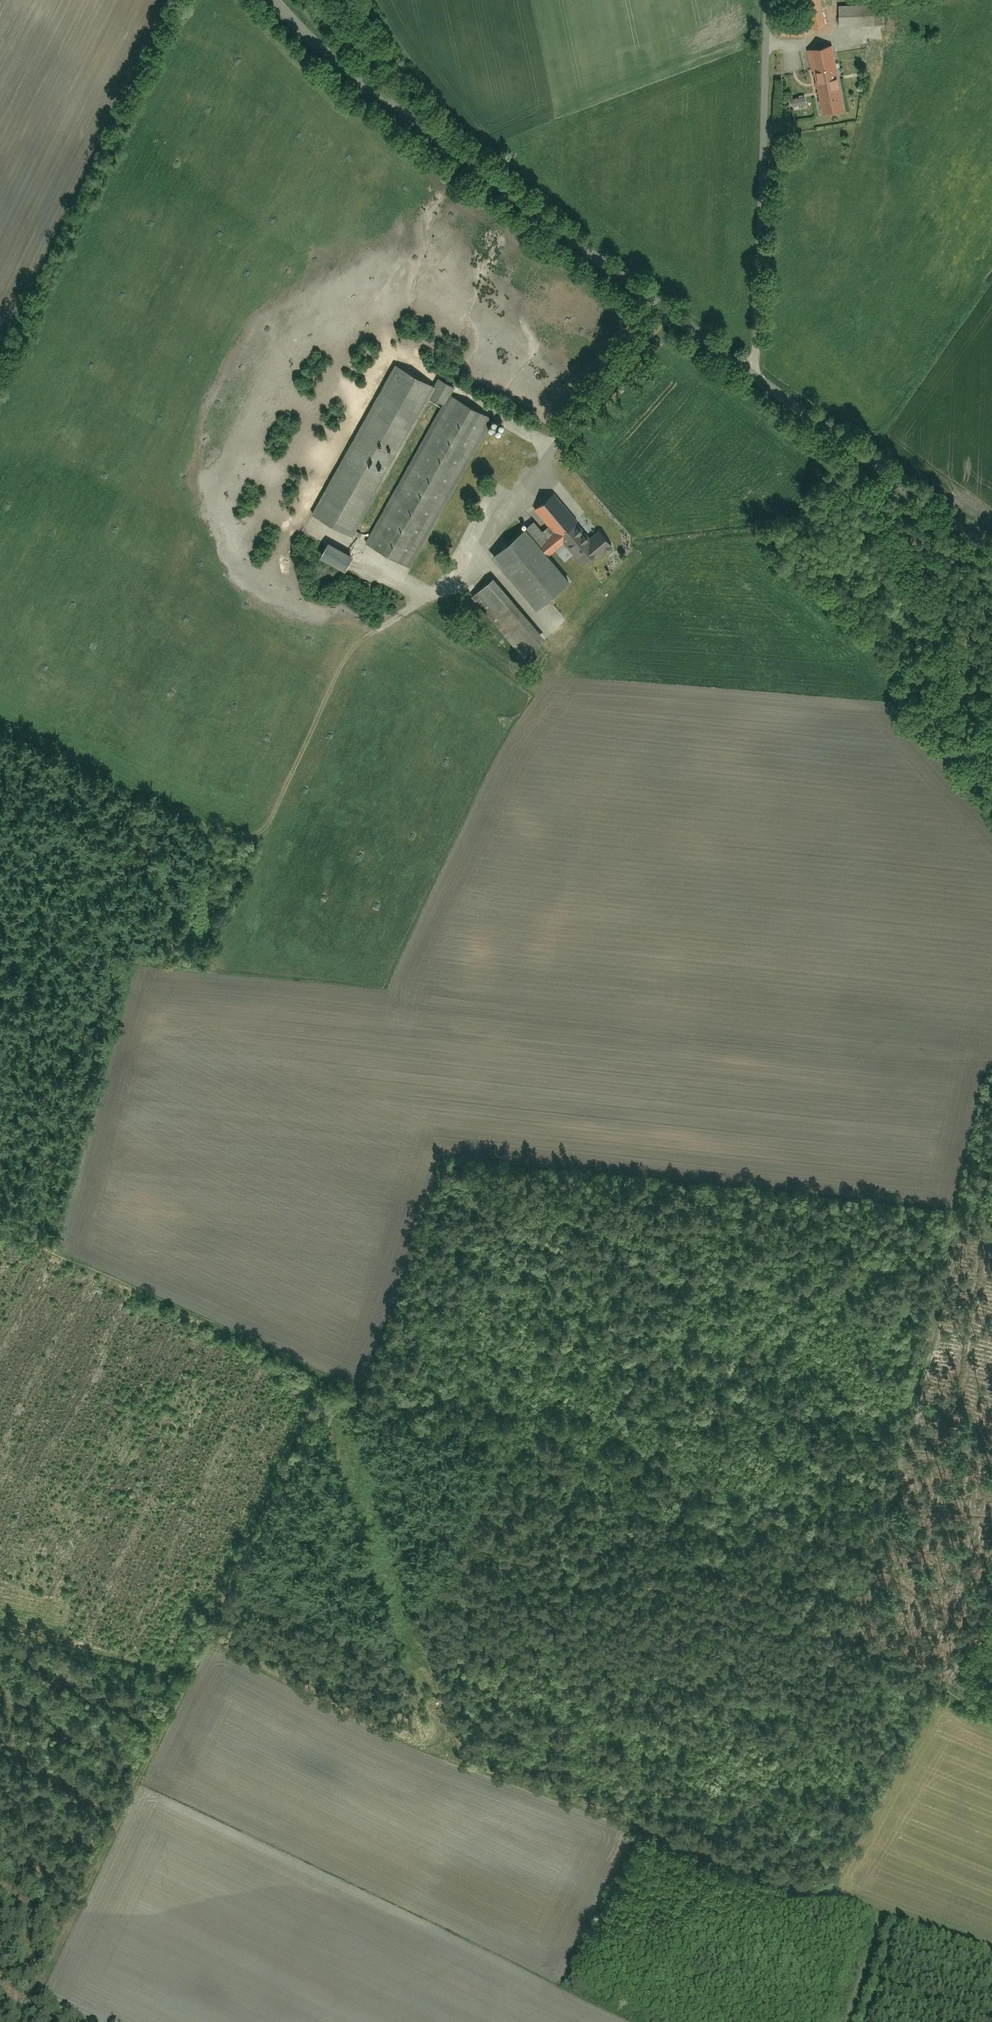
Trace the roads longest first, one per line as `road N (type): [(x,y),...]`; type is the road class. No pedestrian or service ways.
road 1 (track): [(128,791),(172,950),(204,957),(244,855),(354,634),(392,642),(422,629),(465,578)]
road 2 (unclassified): [(273,0),(391,106),(751,374)]
road 3 (track): [(193,1676),(22,2021)]
road 4 (residential): [(751,374),(769,0)]
road 5 (track): [(193,1676),(314,1384)]
road 6 (unclassified): [(751,374),(991,554)]
road 7 (track): [(0,1622),(193,1676)]

